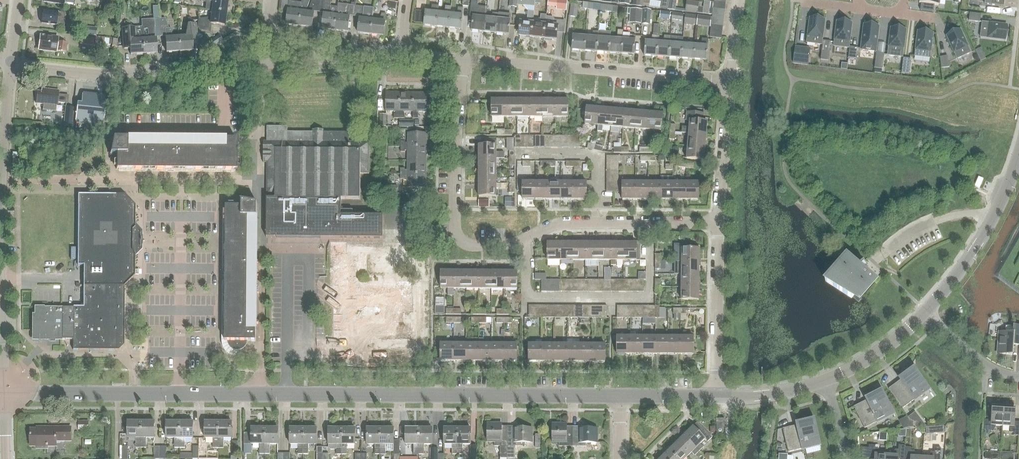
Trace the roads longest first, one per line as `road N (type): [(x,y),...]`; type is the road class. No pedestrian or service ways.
road 1 (tertiary): [(619,396),(5,393)]
road 2 (residential): [(717,223),(561,224),(513,244),(462,242),(456,225),(456,127),(465,59)]
road 3 (residential): [(2,180),(255,180),(261,122)]
road 4 (residential): [(465,59),(730,81)]
road 5 (residential): [(11,66),(100,75),(264,64)]
road 6 (tertiary): [(5,393),(0,206)]
road 7 (tertiary): [(1018,154),(985,232),(924,313)]
road 8 (residential): [(717,397),(717,223)]
road 9 (residential): [(717,223),(730,81)]
road 10 (residential): [(264,64),(399,54)]
road 11 (tertiary): [(924,313),(872,357),(824,381)]

